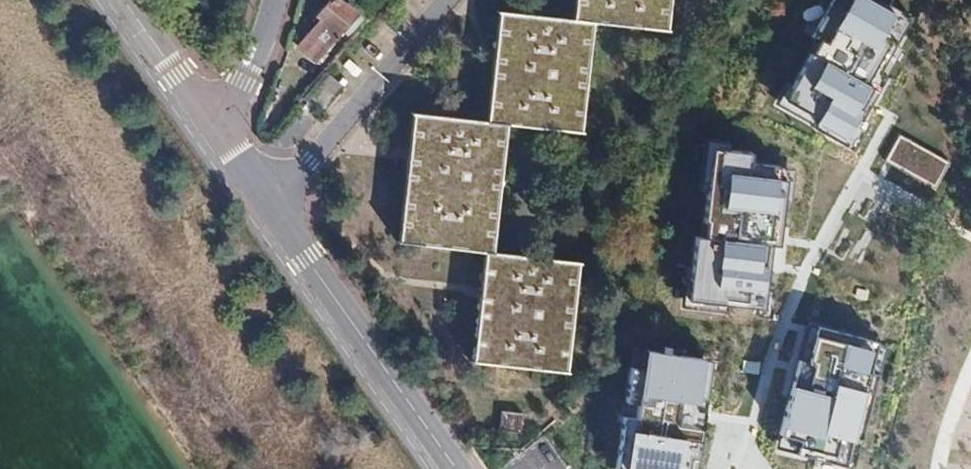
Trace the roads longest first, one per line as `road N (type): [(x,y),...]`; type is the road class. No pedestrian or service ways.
road 1 (residential): [(455,468),(268,201)]
road 2 (residential): [(268,201),(444,0)]
road 3 (residential): [(213,124),(125,0)]
road 4 (residential): [(213,124),(251,68),(279,0)]

